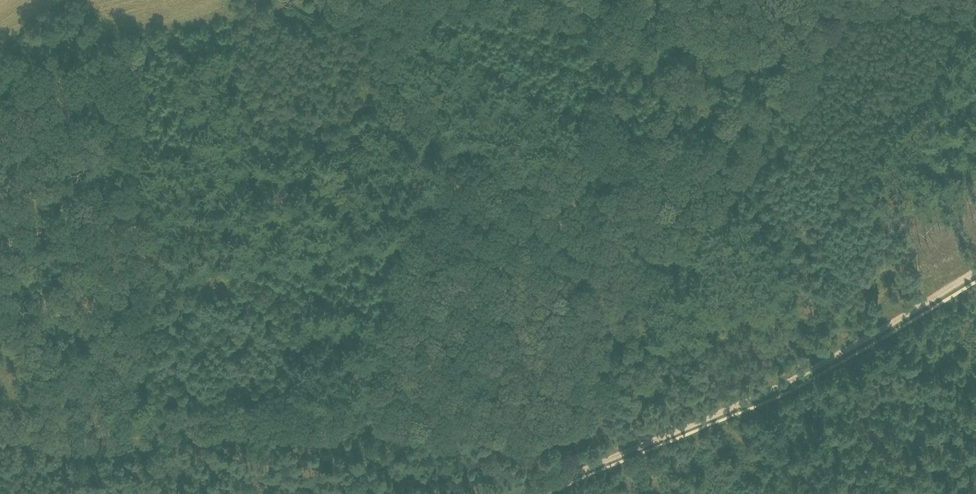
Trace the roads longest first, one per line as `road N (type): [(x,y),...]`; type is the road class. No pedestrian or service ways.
road 1 (track): [(515,493),(791,380),(975,269)]

